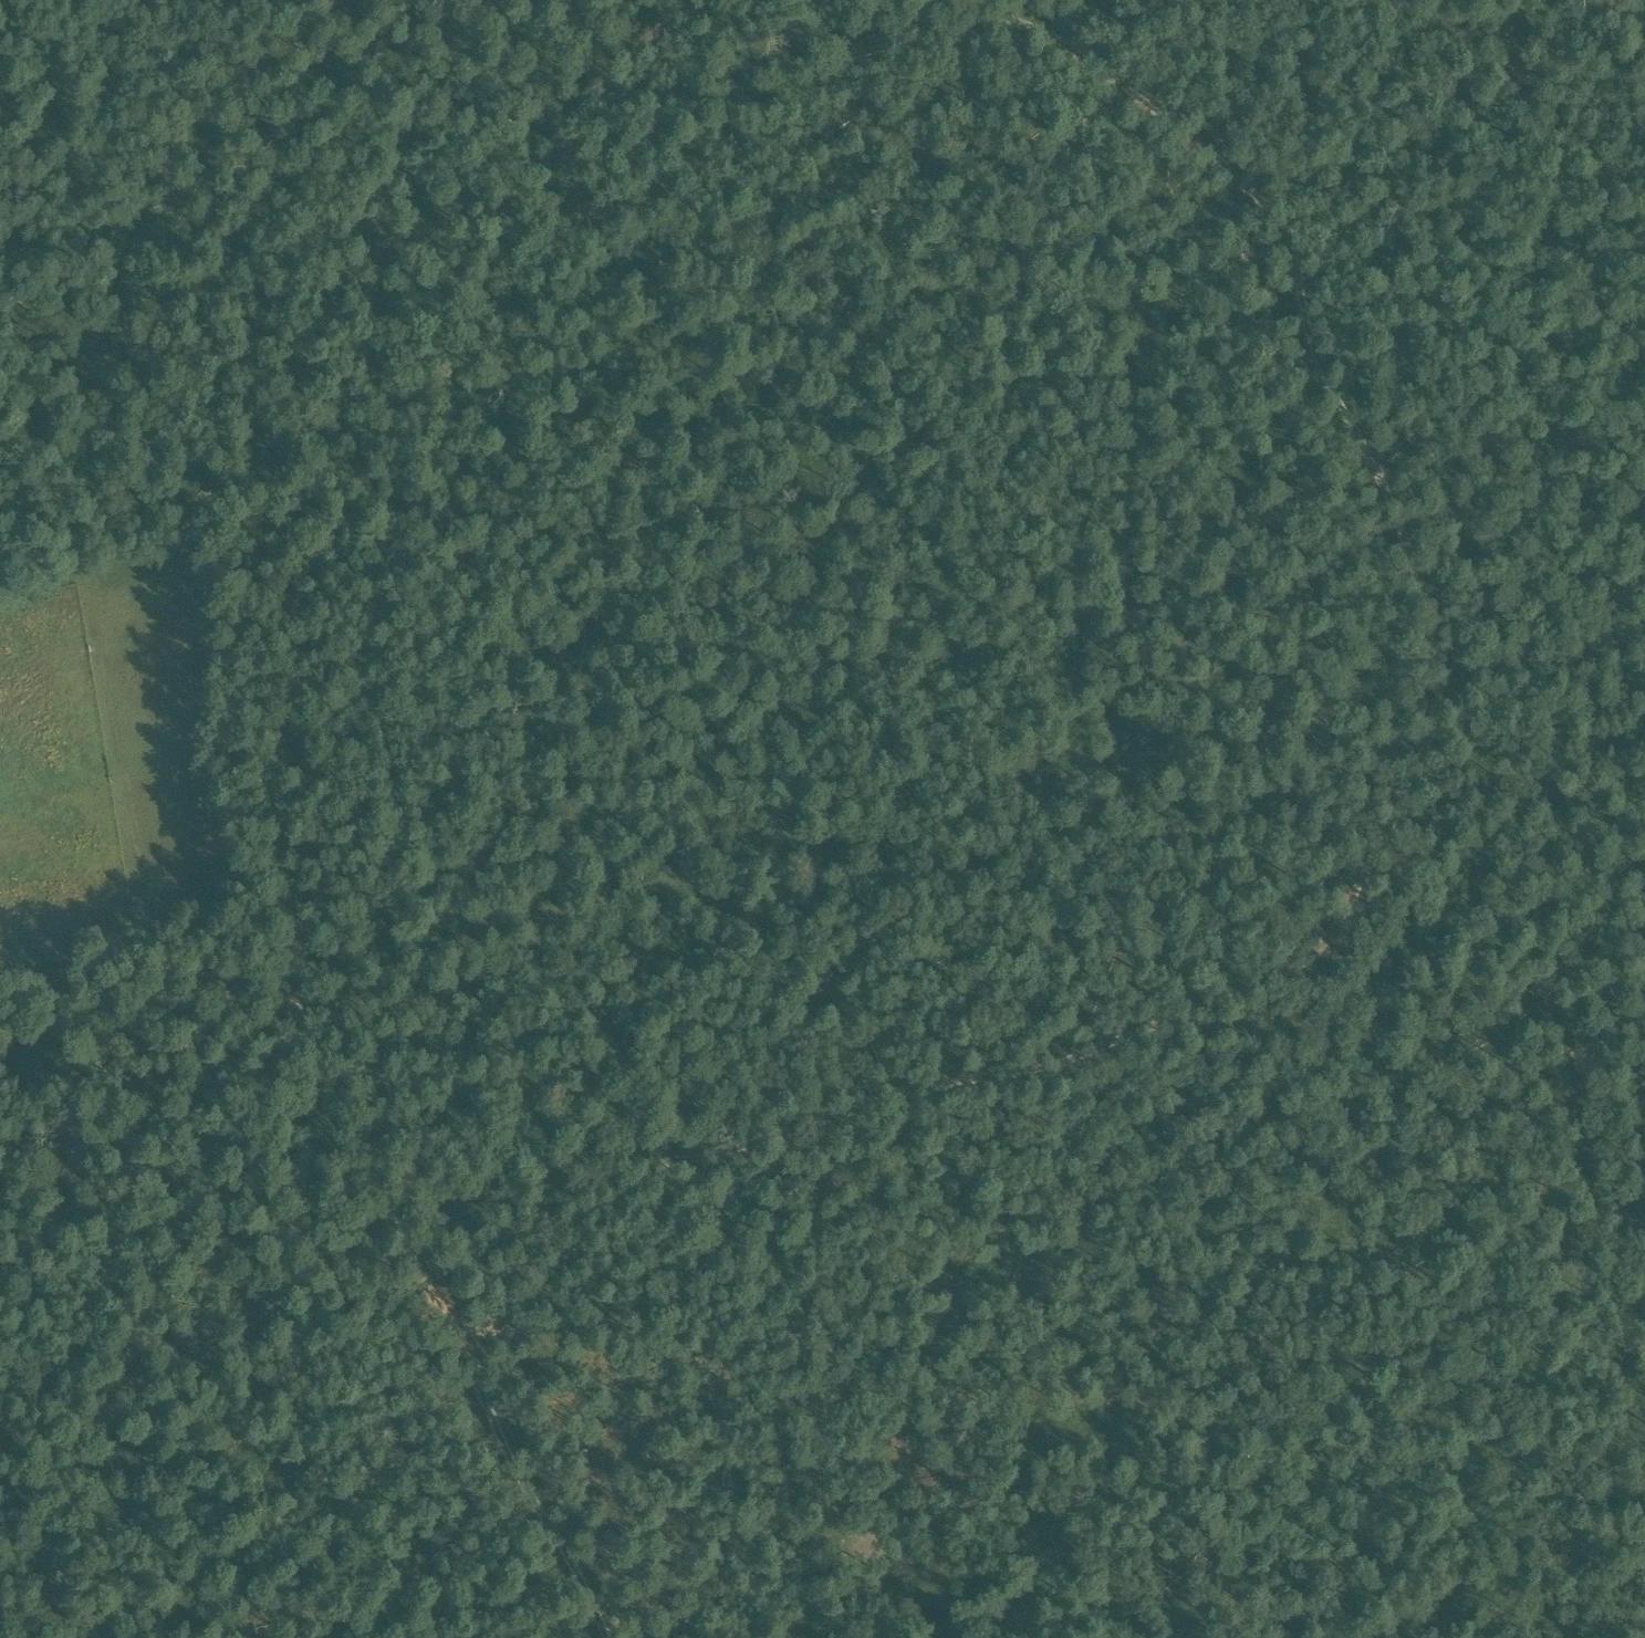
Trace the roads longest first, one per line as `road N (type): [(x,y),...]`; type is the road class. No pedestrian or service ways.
road 1 (track): [(950,0),(1205,153),(1264,219),(1312,386),(1404,555),(1425,654),(1413,734),(1403,782),(1347,905),(1300,964),(1270,981),(676,1152),(576,1189),(548,1210),(505,1258),(475,1318),(471,1402),(595,1637)]

